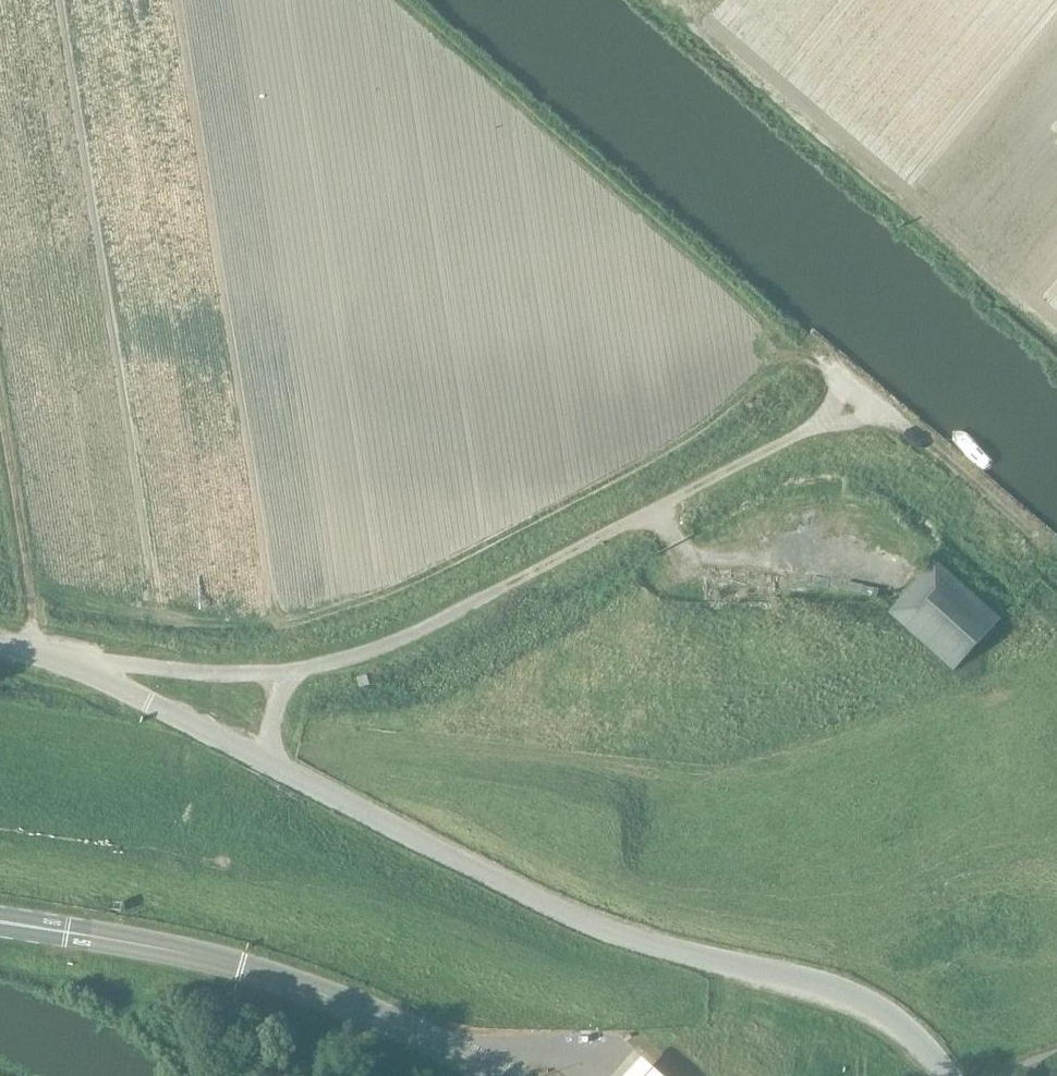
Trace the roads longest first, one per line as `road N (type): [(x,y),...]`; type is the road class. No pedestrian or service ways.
road 1 (unclassified): [(946,1075),(863,1004),(793,977),(634,942),(271,766)]
road 2 (track): [(287,675),(427,630),(871,399)]
road 3 (primary): [(494,1075),(353,1008),(238,968),(0,922)]
road 4 (unclassified): [(271,766),(34,652)]
road 5 (track): [(34,652),(0,426)]
road 6 (track): [(1046,542),(871,399)]

